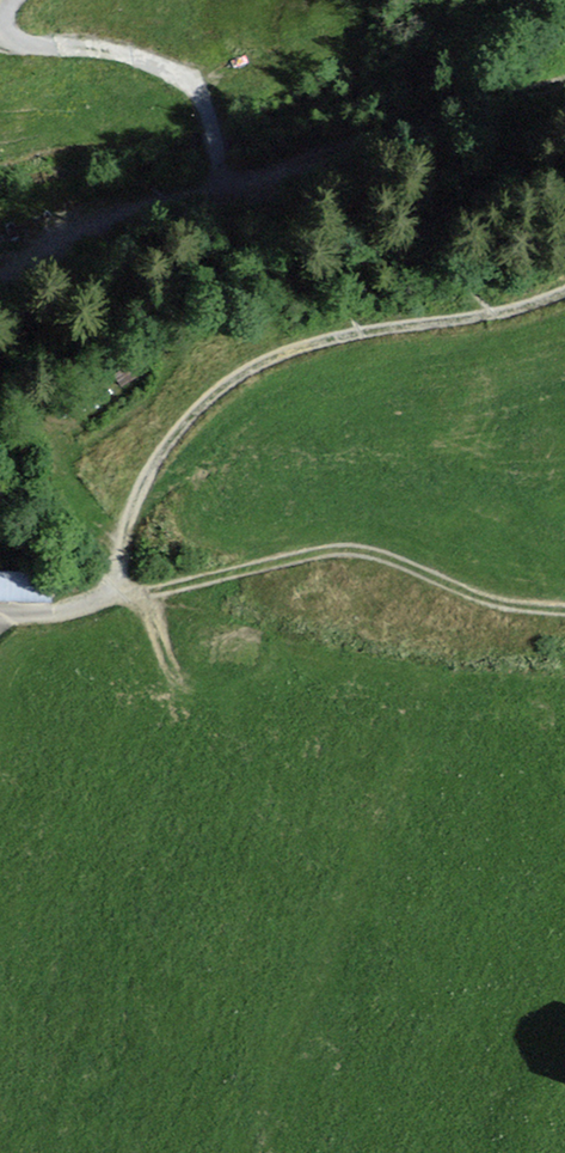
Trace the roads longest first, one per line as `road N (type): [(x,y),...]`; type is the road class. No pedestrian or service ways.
road 1 (track): [(0,618),(68,611),(114,593),(154,451),(215,392),(309,344),(520,310),(564,291)]
road 2 (track): [(15,0),(7,19),(14,42),(41,48),(106,43),(169,65),(211,97),(215,151),(211,170),(183,194),(0,276)]
road 3 (track): [(114,593),(358,549),(505,605),(564,610)]

